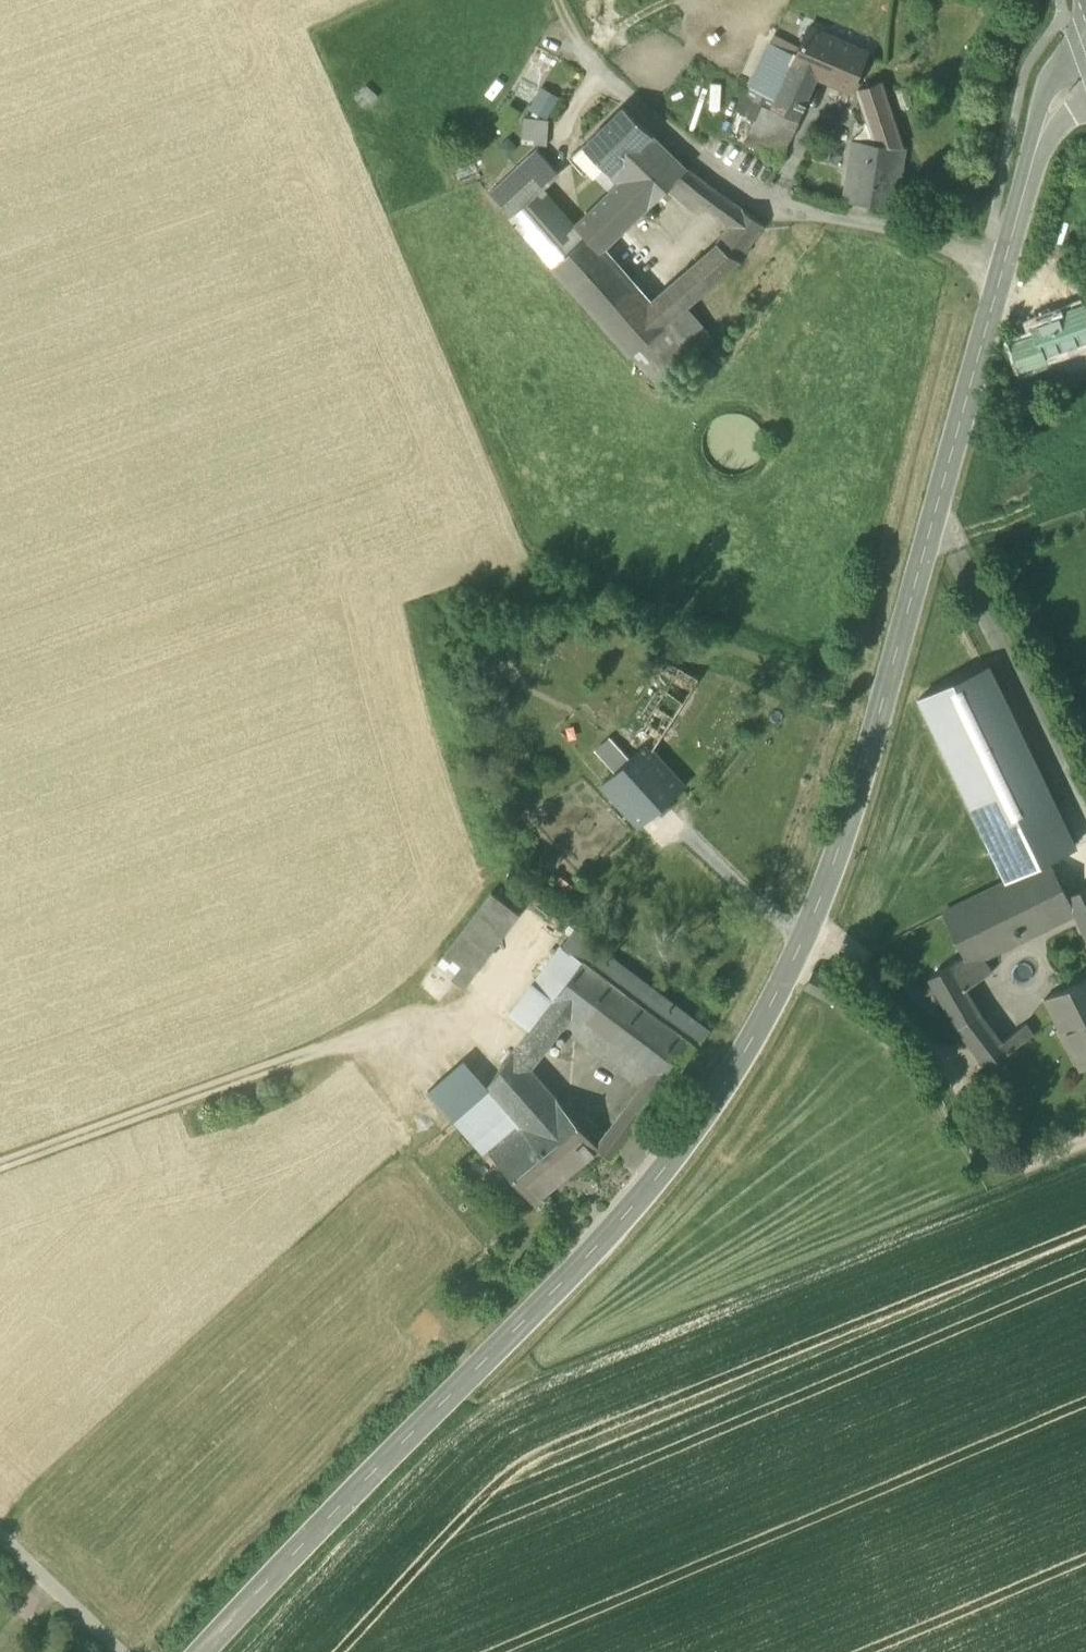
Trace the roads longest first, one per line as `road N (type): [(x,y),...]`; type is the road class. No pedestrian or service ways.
road 1 (tertiary): [(205,1651),(649,1192),(765,1011),(835,882),(999,271)]
road 2 (unclassified): [(999,271),(925,239),(762,198),(687,149),(610,81),(559,0)]
road 3 (track): [(0,1163),(424,1021)]
road 4 (tertiary): [(999,271),(1044,127),(1085,68)]
road 5 (track): [(0,1536),(121,1651)]

